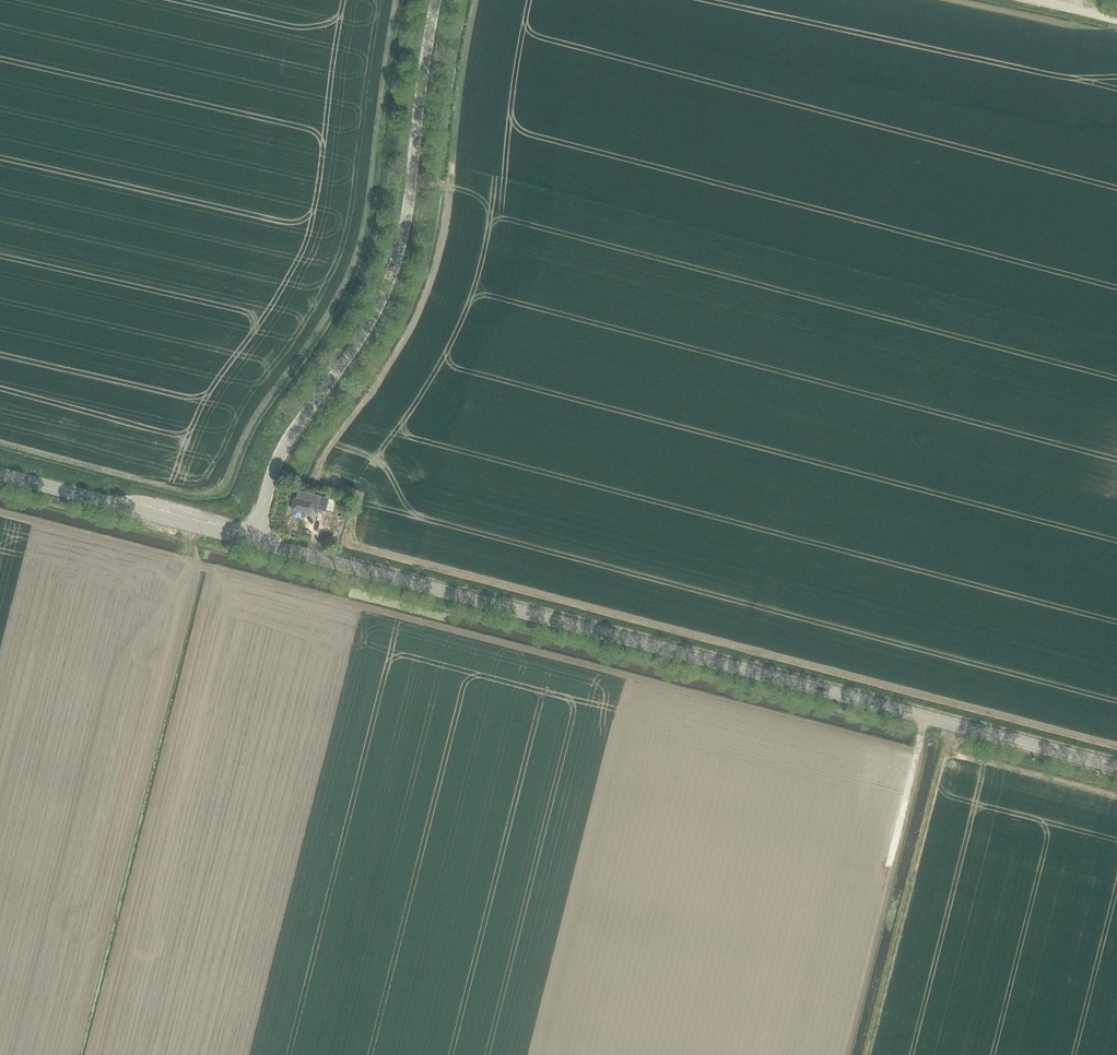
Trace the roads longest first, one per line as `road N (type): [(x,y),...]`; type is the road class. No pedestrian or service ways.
road 1 (tertiary): [(253,543),(1116,768)]
road 2 (tertiary): [(253,543),(287,440),(370,317),(394,260),(434,0)]
road 3 (tertiary): [(253,543),(0,477)]

